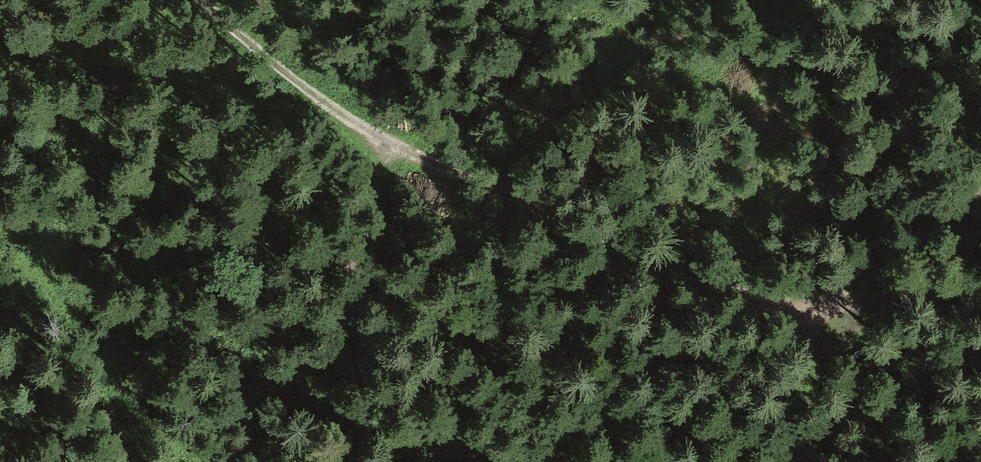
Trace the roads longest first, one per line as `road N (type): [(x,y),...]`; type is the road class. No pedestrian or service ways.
road 1 (track): [(921,461),(788,316),(327,104)]
road 2 (track): [(591,461),(446,321),(327,104),(218,0)]
road 3 (track): [(788,316),(980,261)]

